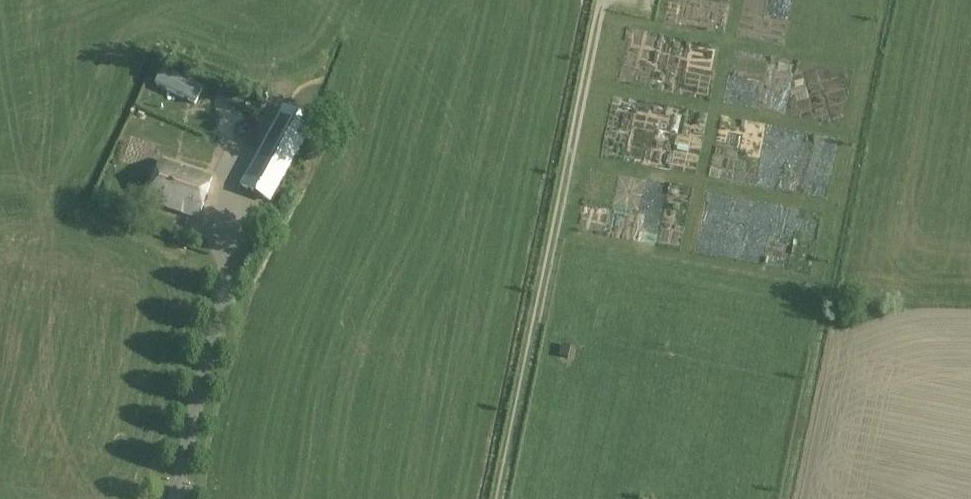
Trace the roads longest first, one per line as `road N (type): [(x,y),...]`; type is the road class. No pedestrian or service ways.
road 1 (track): [(601,0),(498,498)]

